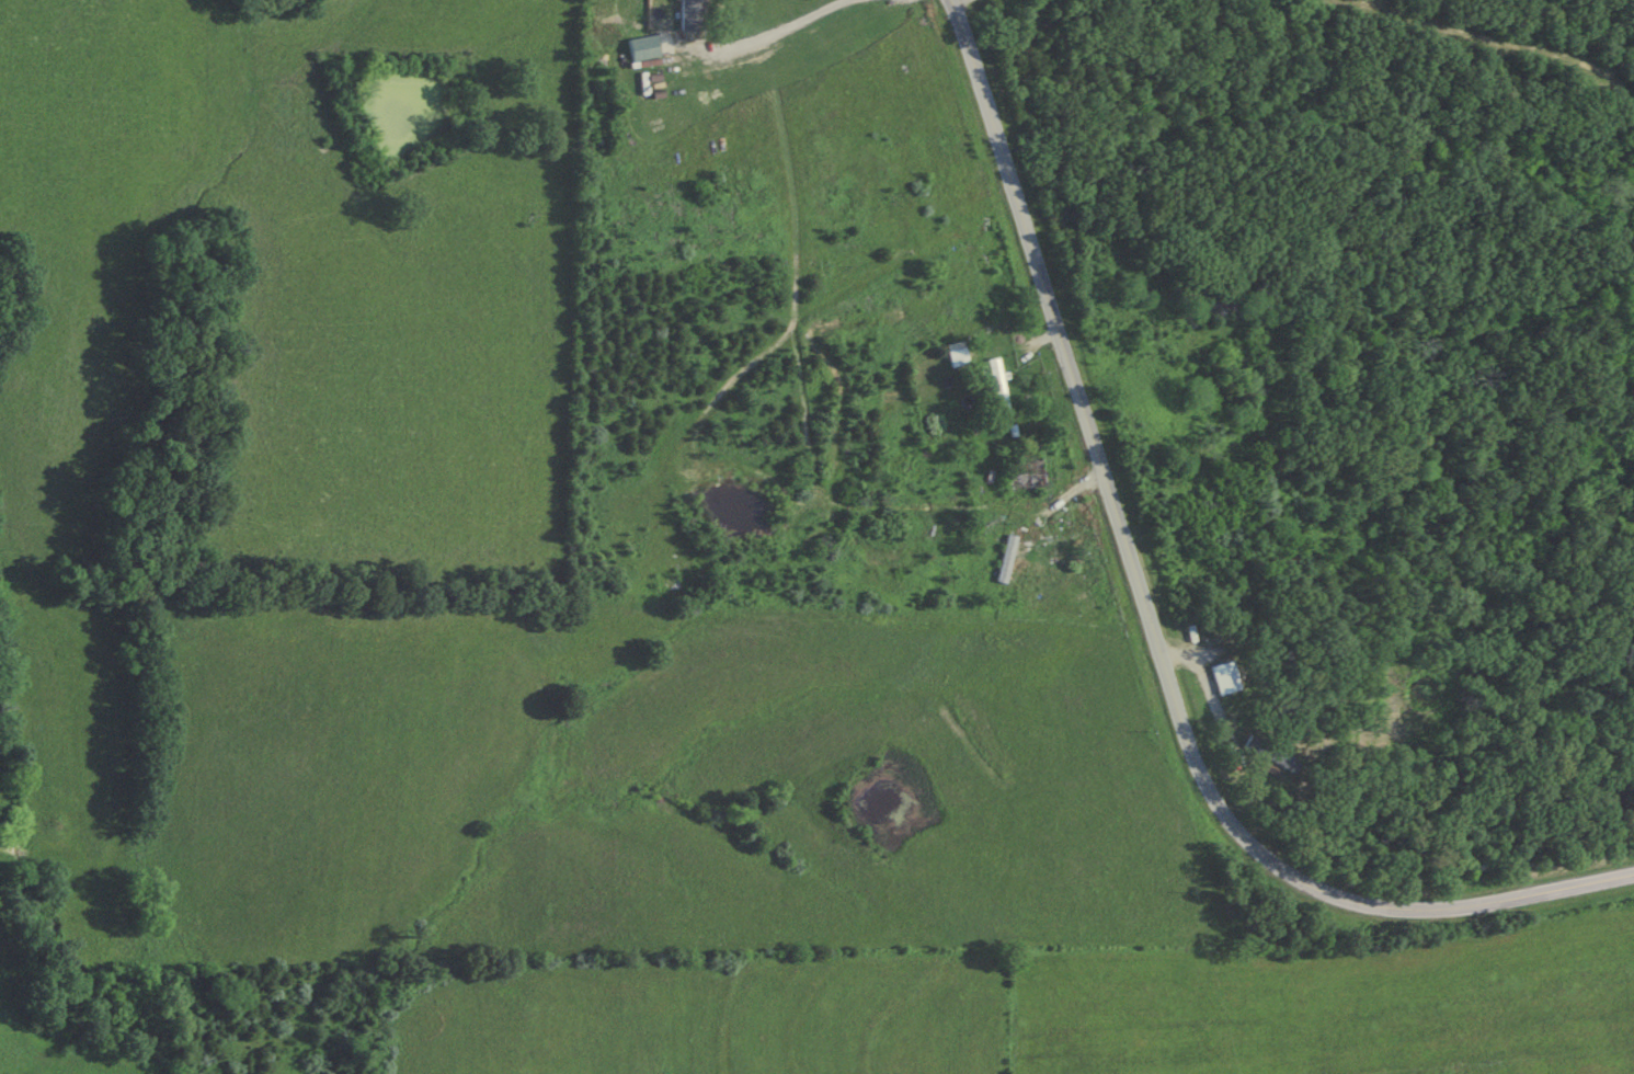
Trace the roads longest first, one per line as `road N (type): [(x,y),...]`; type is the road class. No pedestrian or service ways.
road 1 (secondary): [(1633,880),(1446,917),(1405,916),(1307,894),(1233,834),(1196,756),(951,0)]

